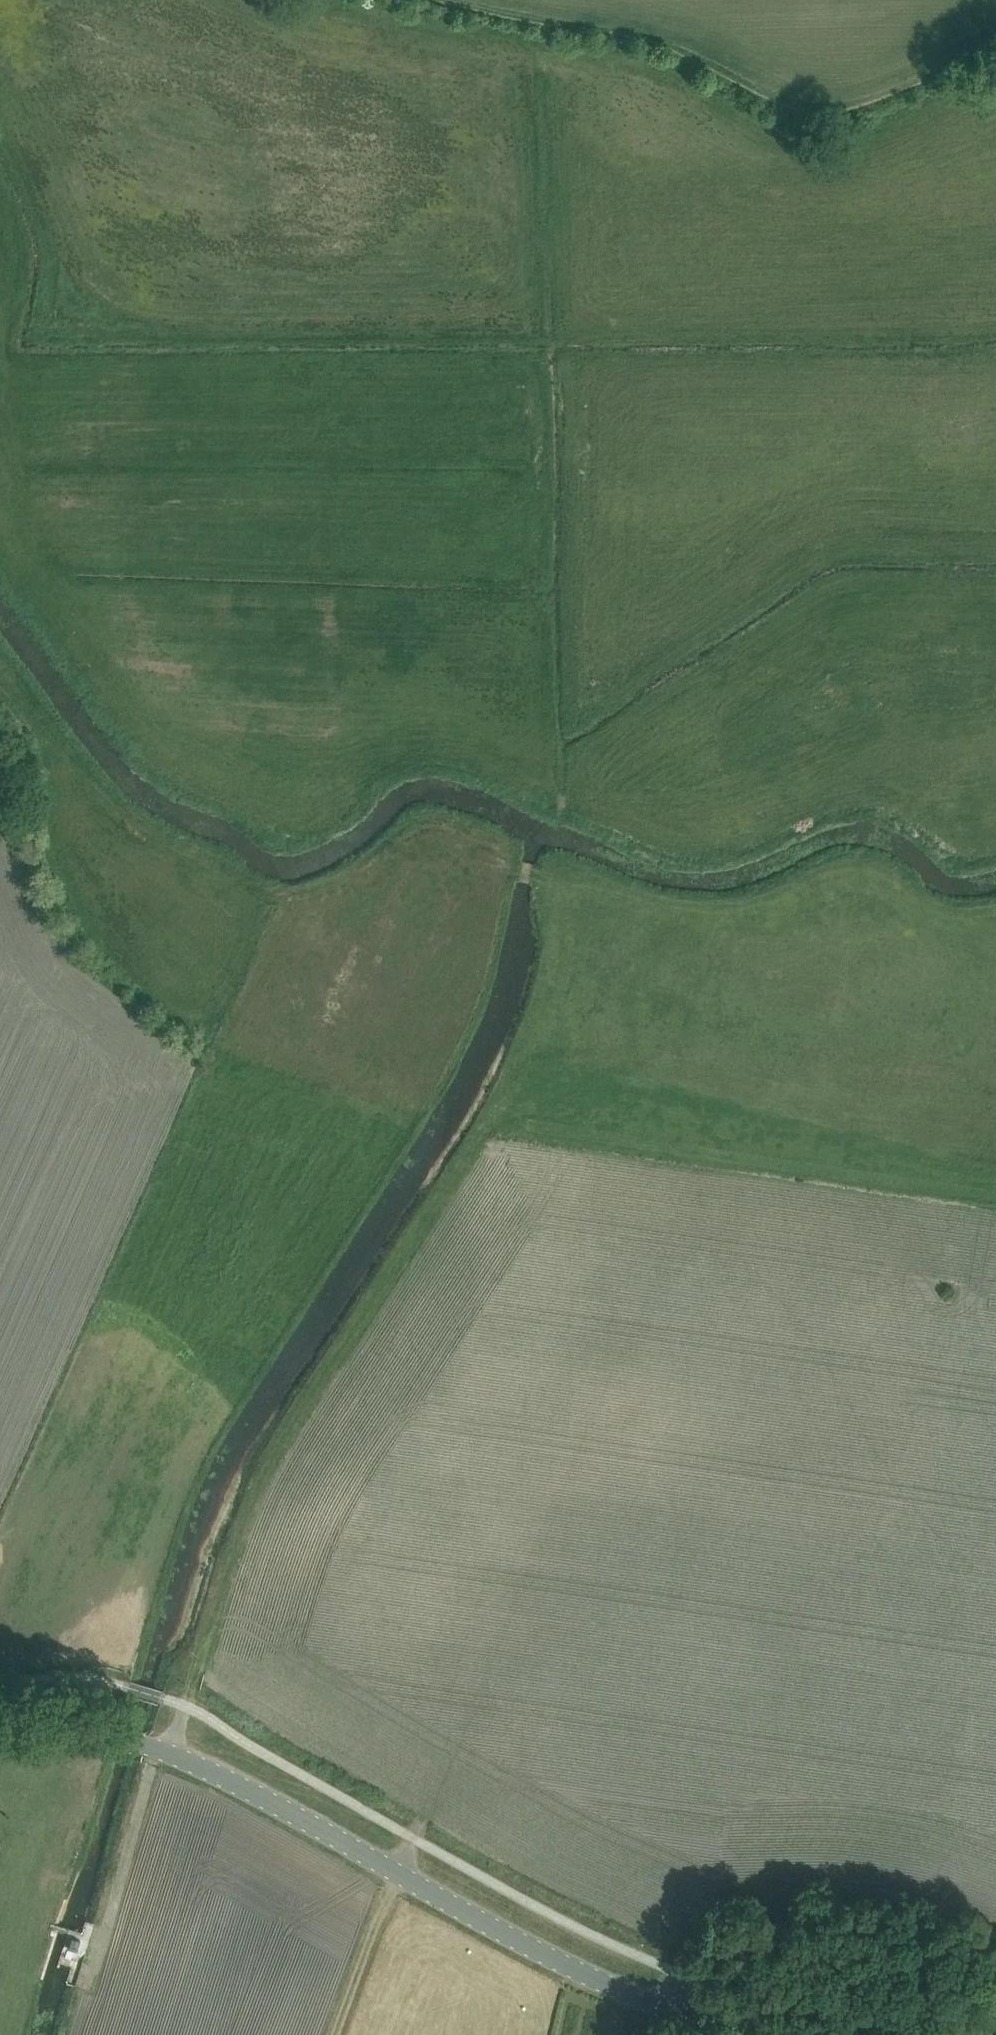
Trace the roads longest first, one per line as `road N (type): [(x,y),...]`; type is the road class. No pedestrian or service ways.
road 1 (tertiary): [(727,2034),(579,1974),(202,1766),(0,1700)]
road 2 (track): [(470,0),(655,37),(775,98),(826,108),(875,99),(995,48)]

